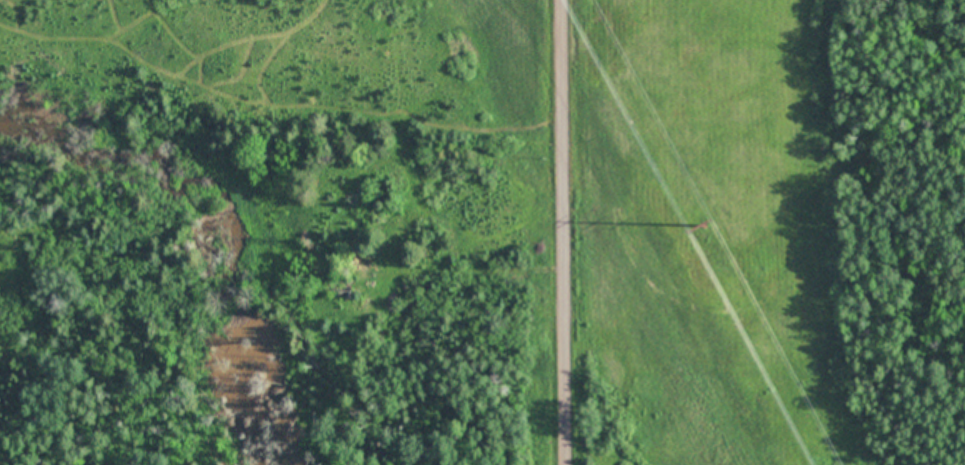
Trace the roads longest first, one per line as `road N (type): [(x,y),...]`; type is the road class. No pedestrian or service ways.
road 1 (residential): [(573,464),(565,0)]

